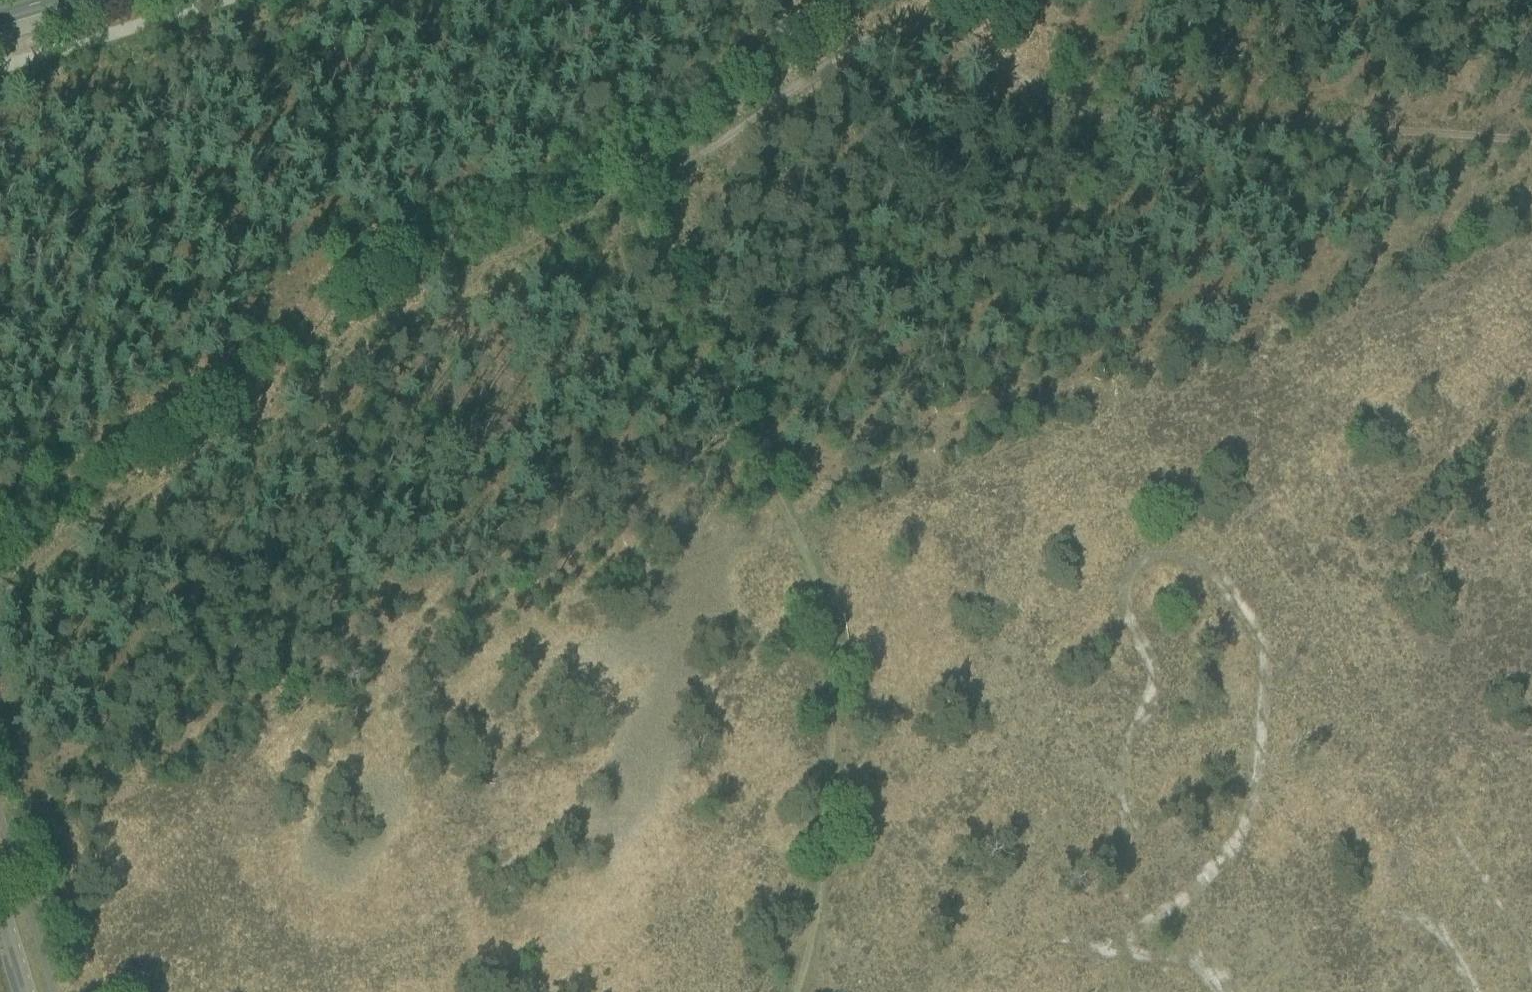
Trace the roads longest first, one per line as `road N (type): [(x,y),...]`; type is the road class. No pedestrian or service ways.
road 1 (track): [(803,991),(830,808),(833,672),(820,586),(792,514),(634,207),(859,48),(907,29),(1099,125),(1531,150)]

